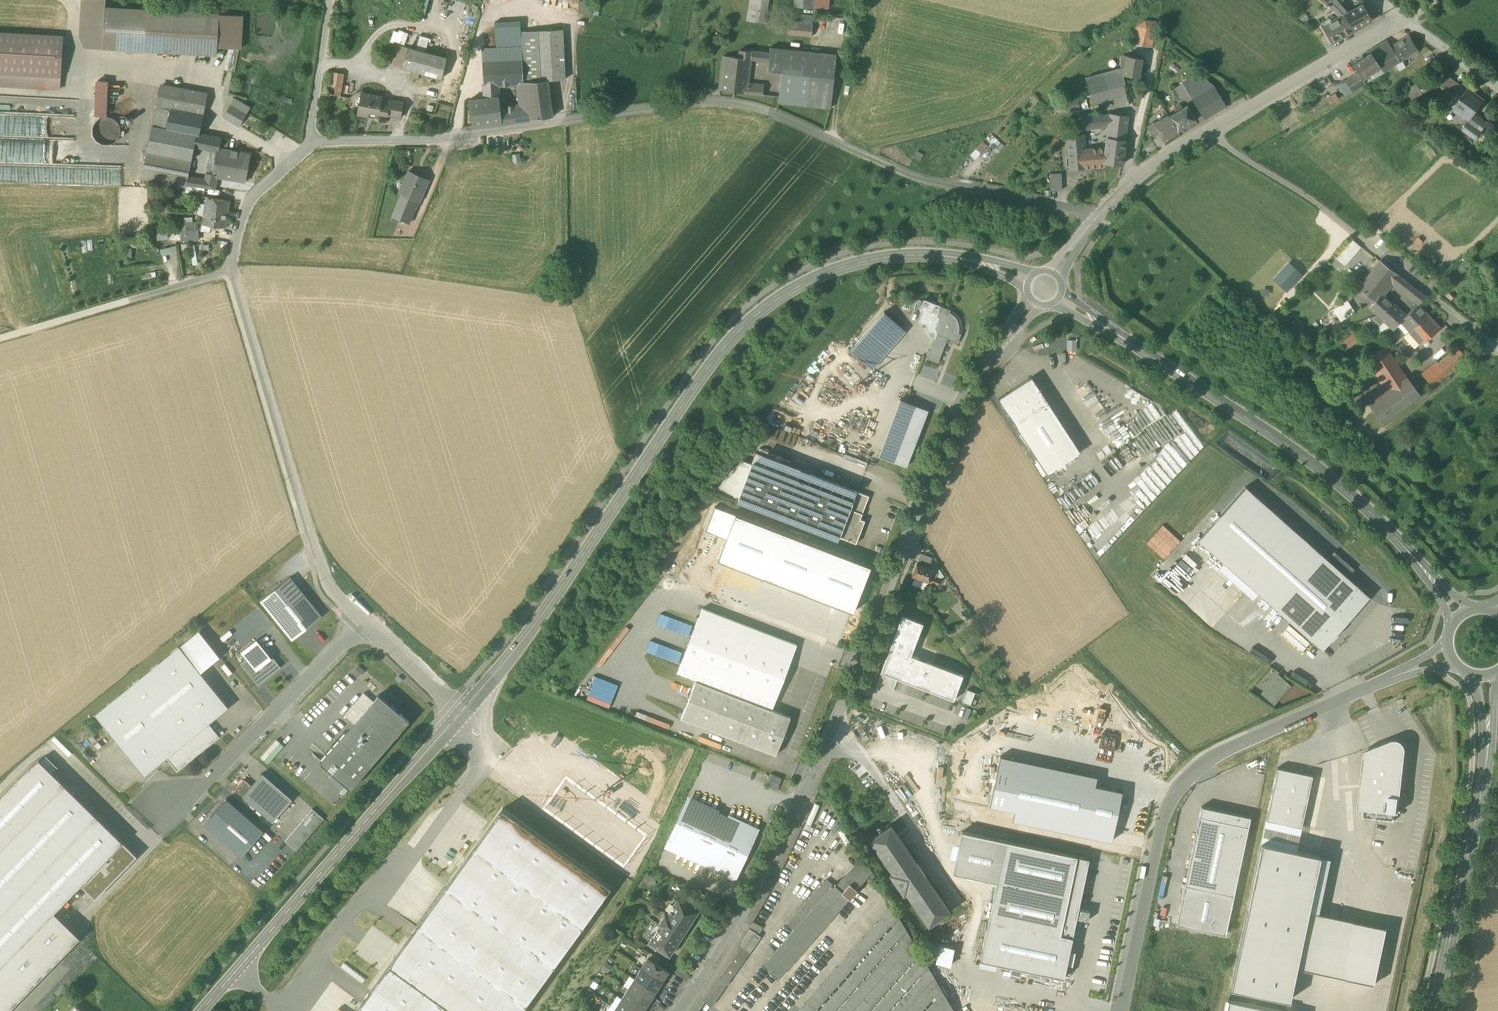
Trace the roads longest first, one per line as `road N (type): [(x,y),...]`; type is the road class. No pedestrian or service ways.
road 1 (unclassified): [(368,627),(328,584),(228,270),(243,209),(309,144),(431,140),(735,103),(918,179),(1097,216)]
road 2 (tertiary): [(679,1010),(737,921),(822,751),(951,418),(986,359),(1035,302)]
road 3 (tertiary): [(458,715),(528,633),(695,386),(761,311),(825,273),(890,257),(970,260),(1029,279)]
road 4 (unclassified): [(1449,655),(1207,761),(1176,791),(1160,828),(1124,1010)]
road 5 (tertiary): [(1459,616),(1399,539),(1295,452),(1059,297)]
road 6 (tertiary): [(201,1010),(458,715)]
road 7 (residential): [(1211,130),(1497,350)]
road 8 (secondary): [(1433,1010),(1487,766),(1484,676)]
road 9 (unclassified): [(368,627),(169,822)]
road 10 (track): [(228,270),(0,337)]
road 11 (residential): [(1211,130),(1403,17)]
road 12 (unclassified): [(1130,186),(1165,19)]
road 13 (unclassified): [(458,715),(368,627)]

